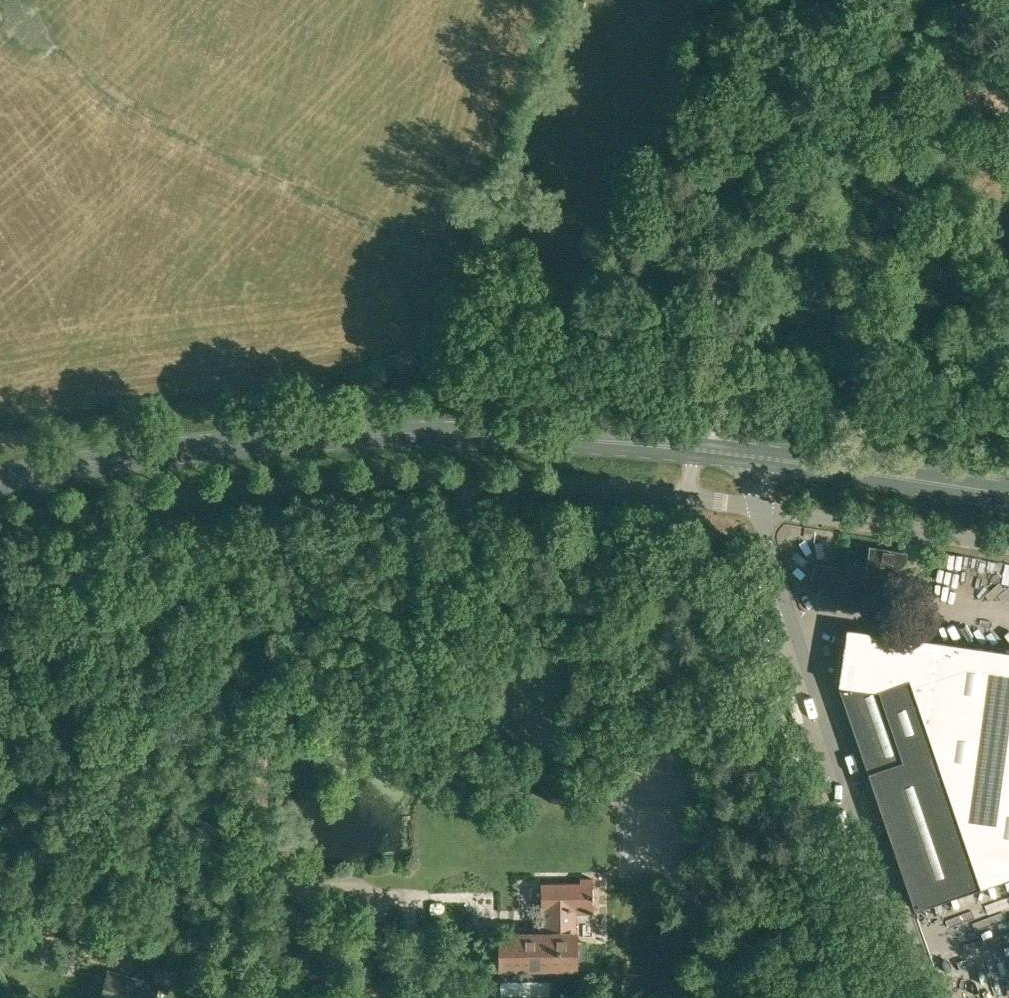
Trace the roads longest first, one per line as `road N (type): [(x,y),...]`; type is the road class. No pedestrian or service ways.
road 1 (primary): [(0,482),(140,457),(373,437),(765,459)]
road 2 (unclassified): [(0,528),(241,489),(343,481),(570,483),(758,507)]
road 3 (unclassified): [(920,997),(758,507)]
road 4 (track): [(695,451),(727,345),(912,50),(933,0)]
road 5 (unclassified): [(480,997),(0,884)]
road 6 (unclassified): [(1008,547),(758,507)]
road 7 (primary): [(765,459),(1008,496)]

